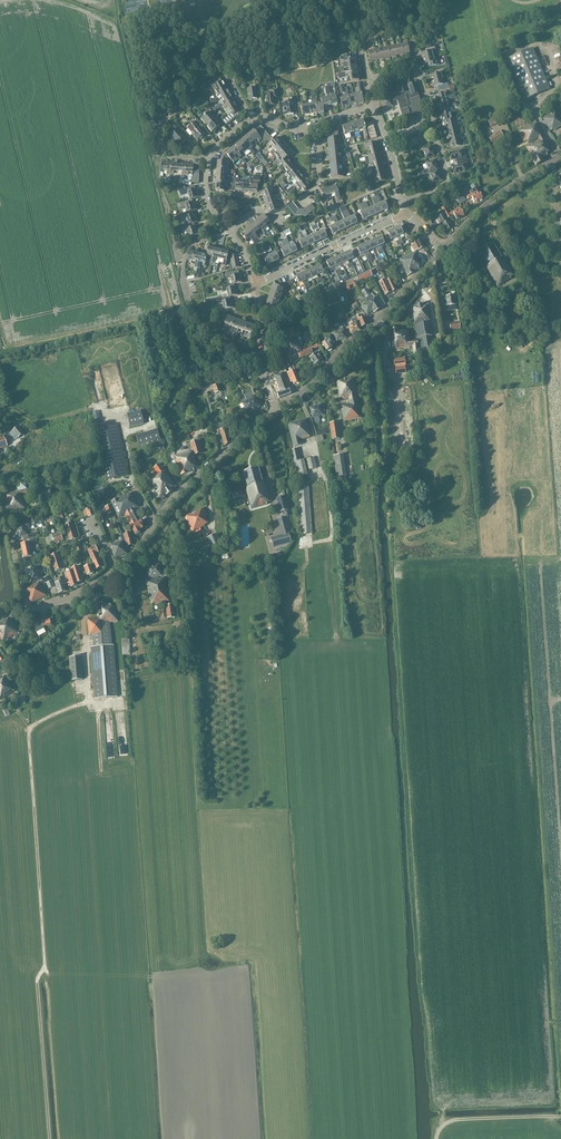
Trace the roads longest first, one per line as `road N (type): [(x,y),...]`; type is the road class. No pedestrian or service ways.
road 1 (tertiary): [(275,410),(375,324),(443,248)]
road 2 (tertiary): [(115,569),(178,493),(275,410)]
road 3 (residential): [(401,203),(448,180),(413,62)]
road 4 (residential): [(254,285),(404,212)]
road 5 (tertiary): [(443,248),(494,198),(560,155)]
road 6 (track): [(433,1138),(446,1121),(556,1116)]
road 7 (residential): [(275,410),(261,373),(254,285)]

